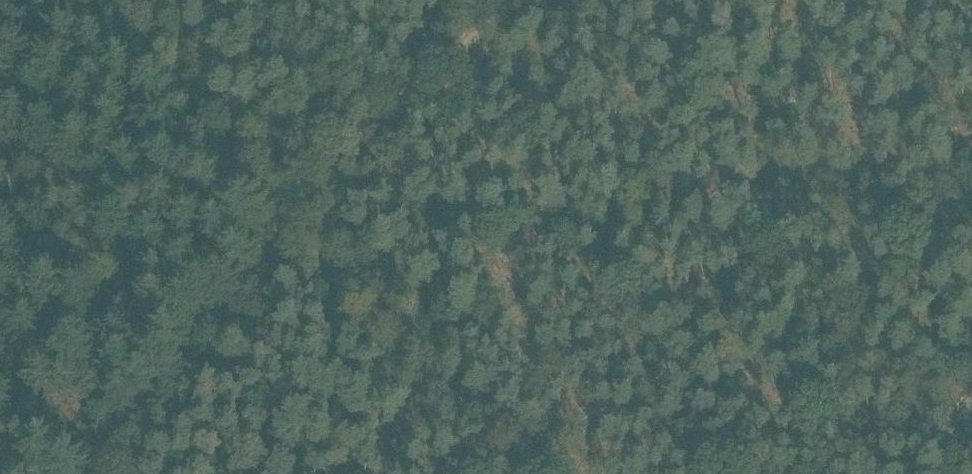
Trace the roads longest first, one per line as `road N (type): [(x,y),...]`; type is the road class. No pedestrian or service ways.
road 1 (track): [(568,473),(540,460),(299,234)]
road 2 (track): [(299,234),(452,54),(525,0)]
road 3 (track): [(299,234),(107,473)]
road 4 (track): [(299,234),(166,85),(115,0)]

